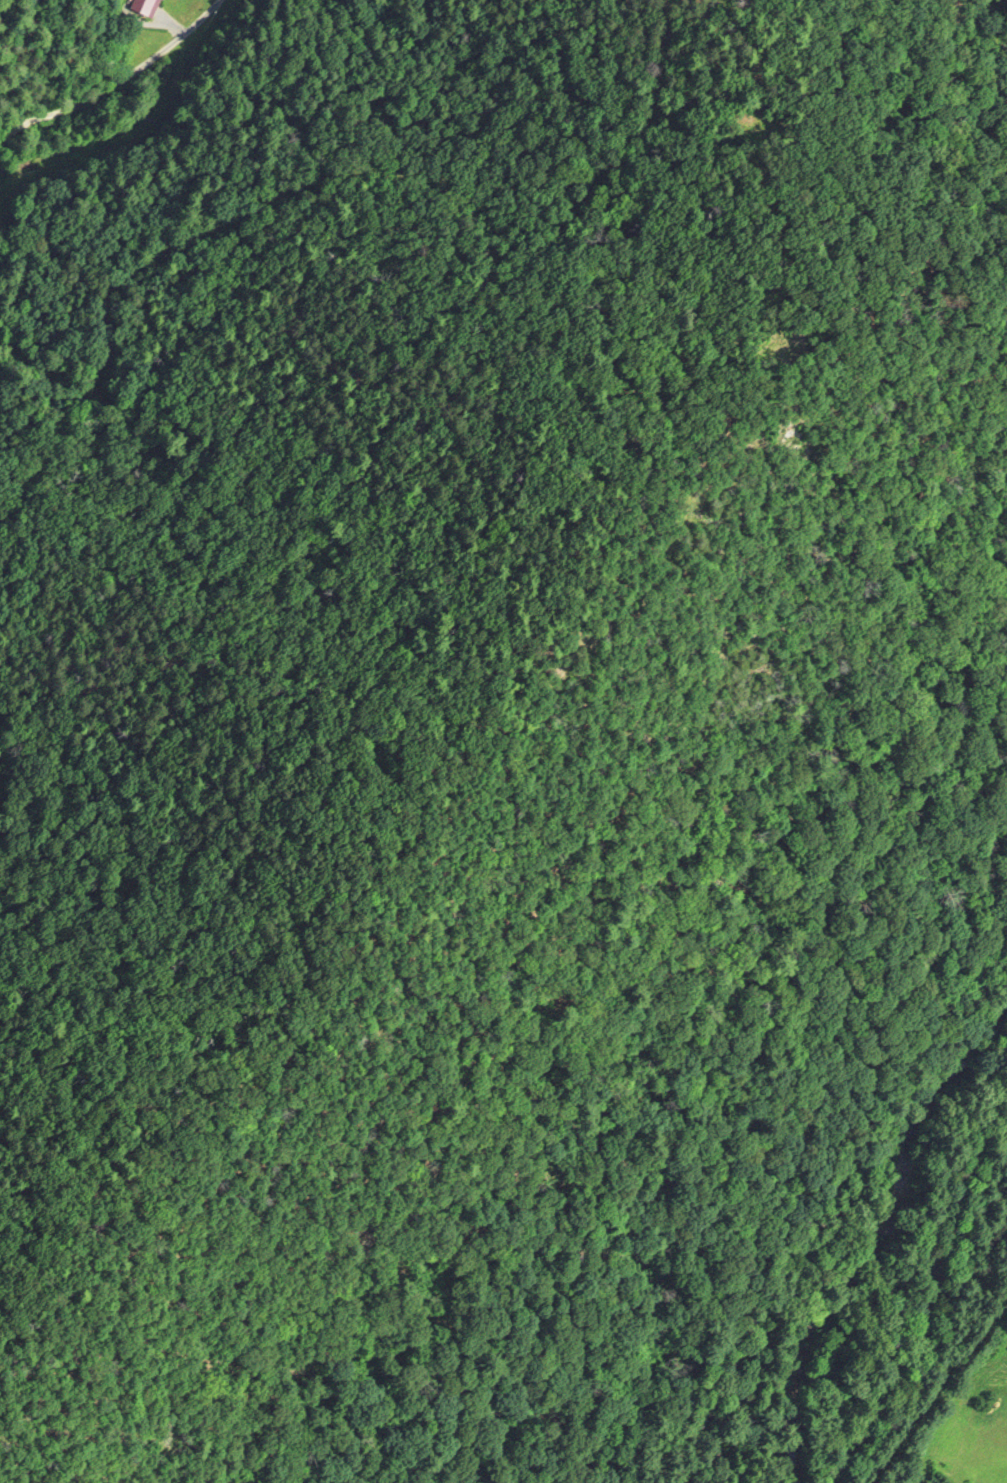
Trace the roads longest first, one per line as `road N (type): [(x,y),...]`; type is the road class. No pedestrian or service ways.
road 1 (tertiary): [(841,1482),(851,1443),(922,1307),(965,1173),(1006,1108)]
road 2 (residential): [(217,0),(118,80),(0,138)]

